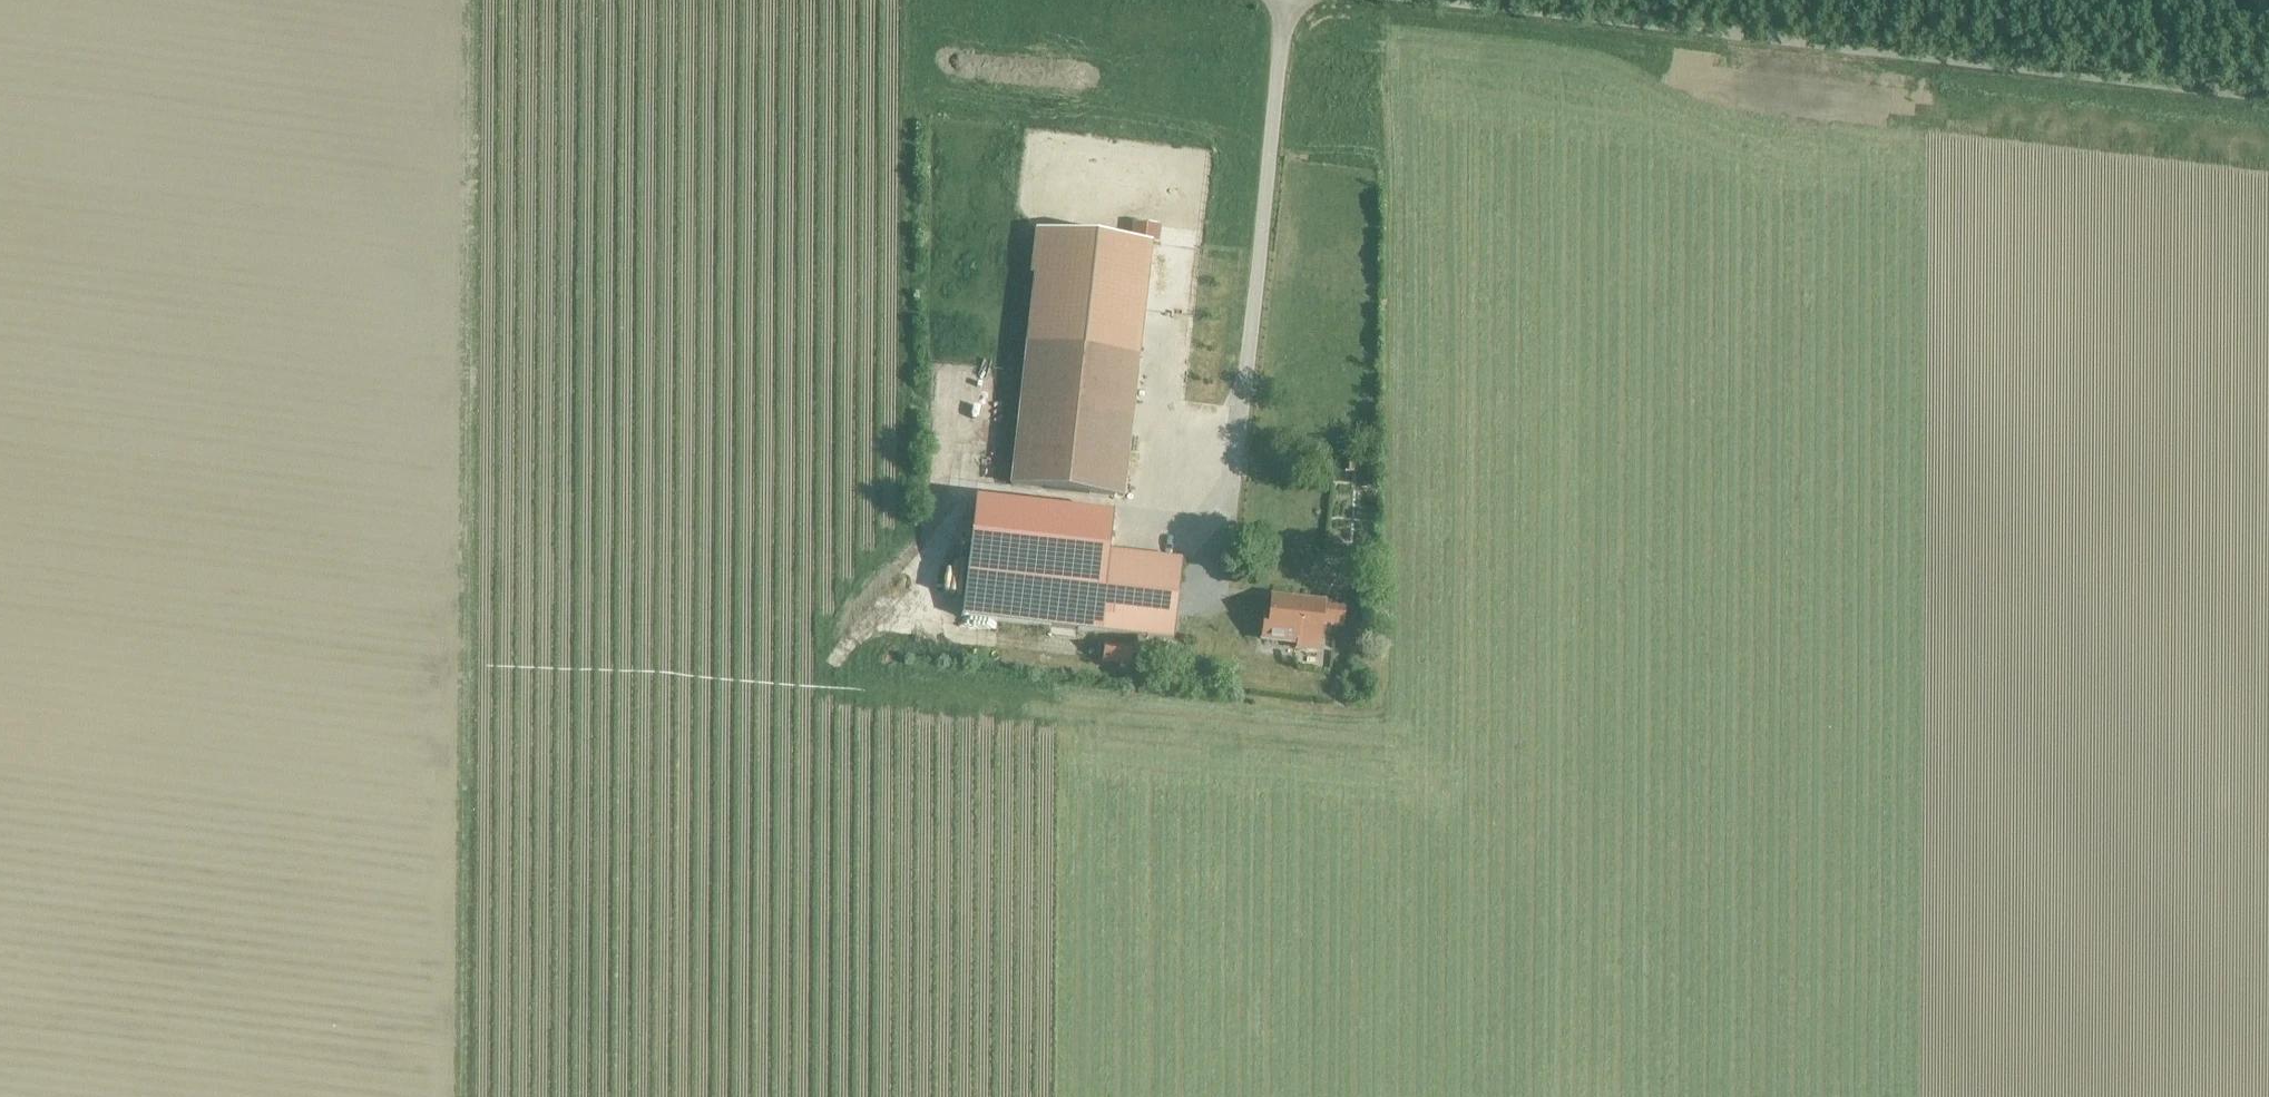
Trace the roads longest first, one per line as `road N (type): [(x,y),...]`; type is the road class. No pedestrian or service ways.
road 1 (unclassified): [(1448,0),(2268,96)]

